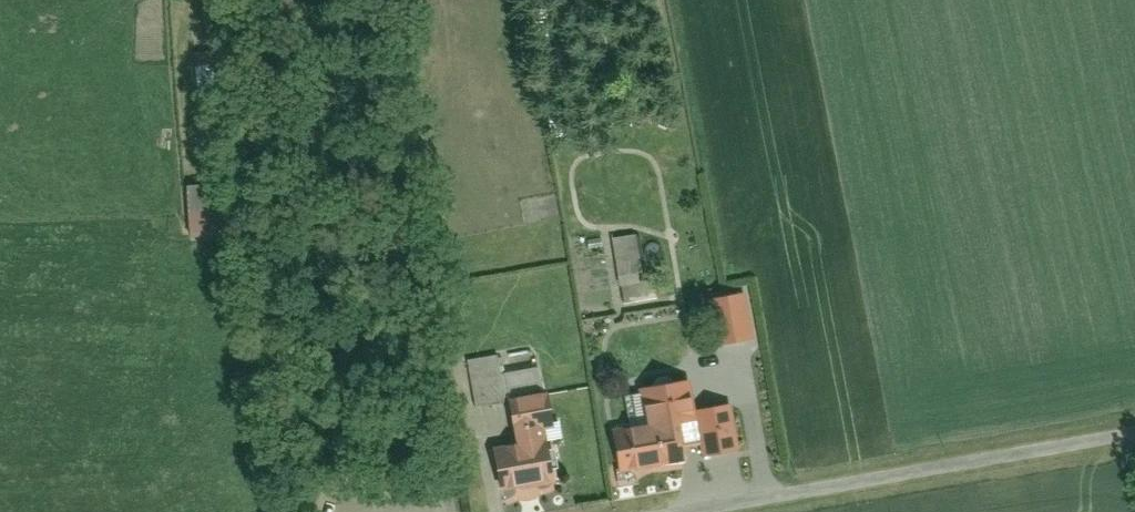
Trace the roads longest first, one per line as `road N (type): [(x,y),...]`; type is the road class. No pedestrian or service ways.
road 1 (unclassified): [(612,511),(1134,427)]

